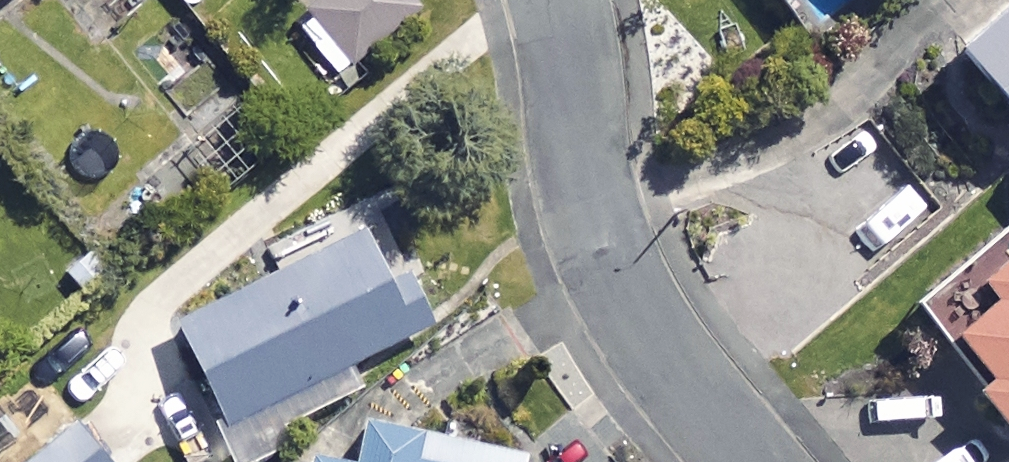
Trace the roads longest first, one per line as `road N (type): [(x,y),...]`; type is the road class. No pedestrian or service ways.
road 1 (residential): [(551,0),(587,209),(613,278),(692,404),(741,461)]

